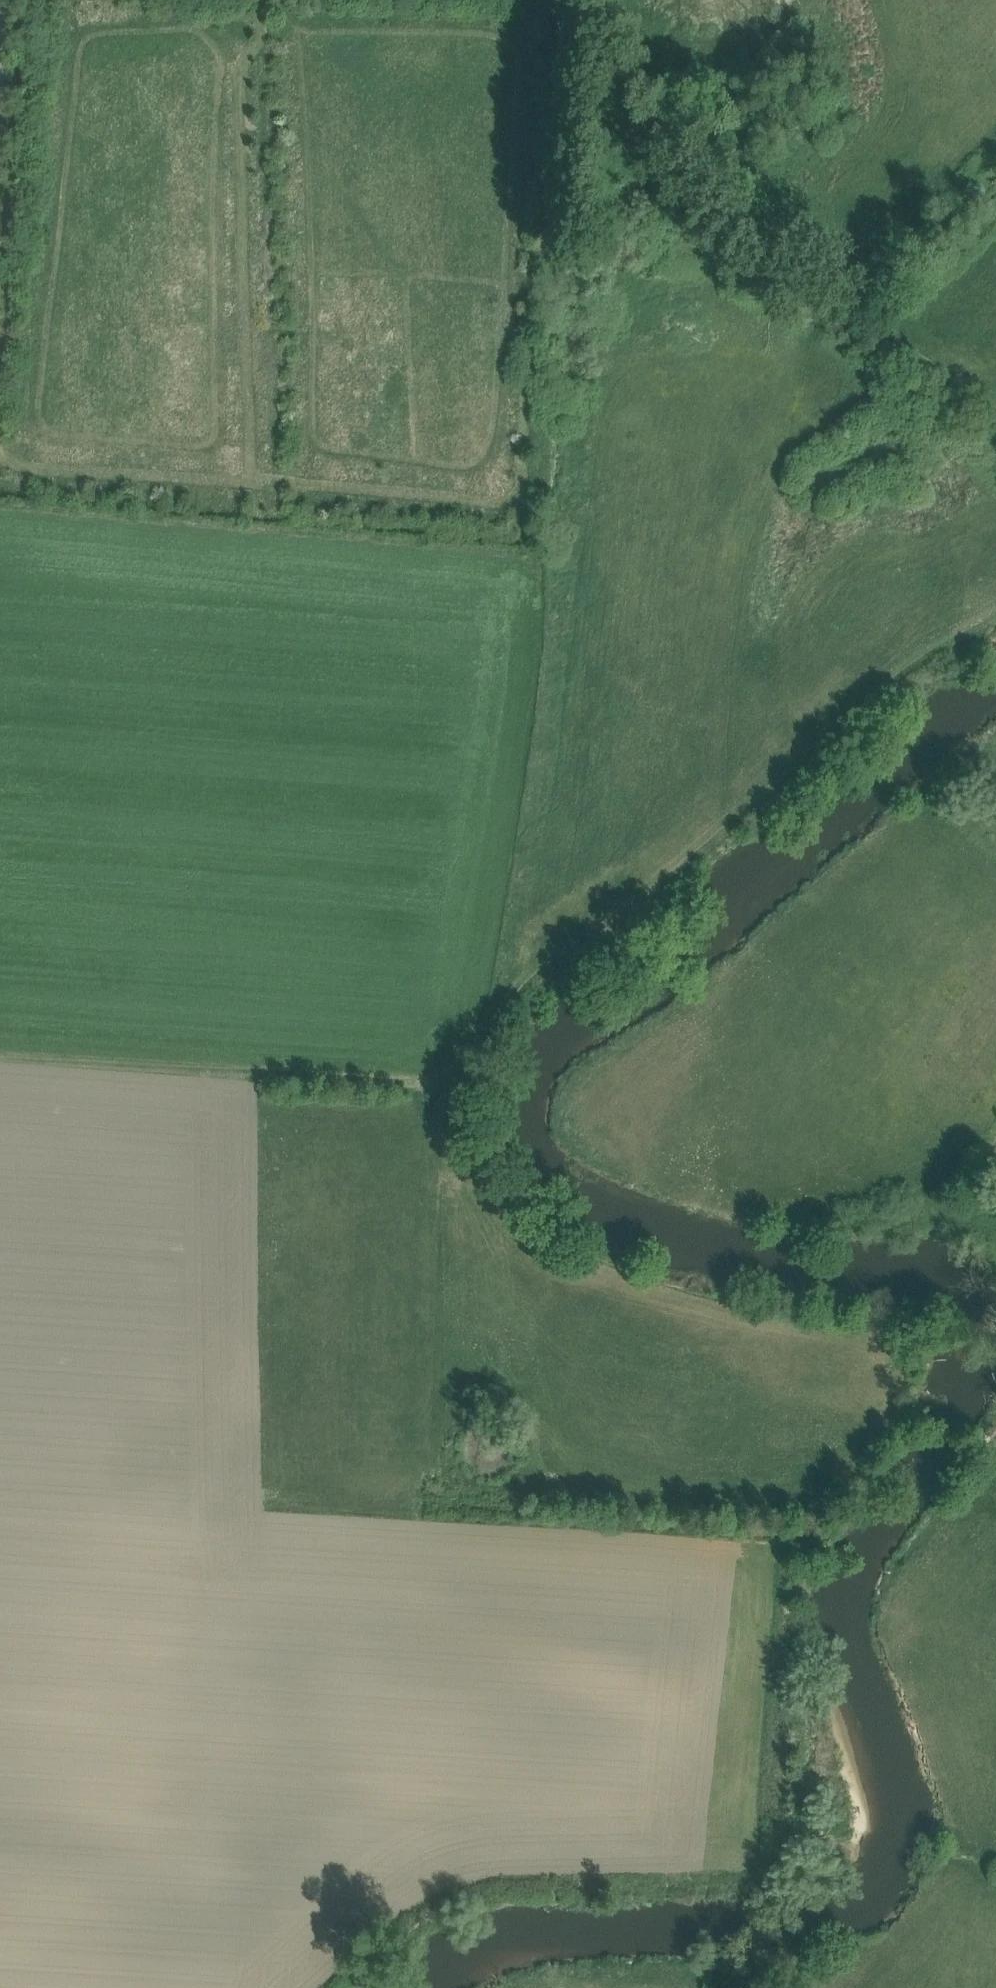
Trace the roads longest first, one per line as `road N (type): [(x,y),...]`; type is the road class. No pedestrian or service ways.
road 1 (track): [(0,1055),(459,1082)]

